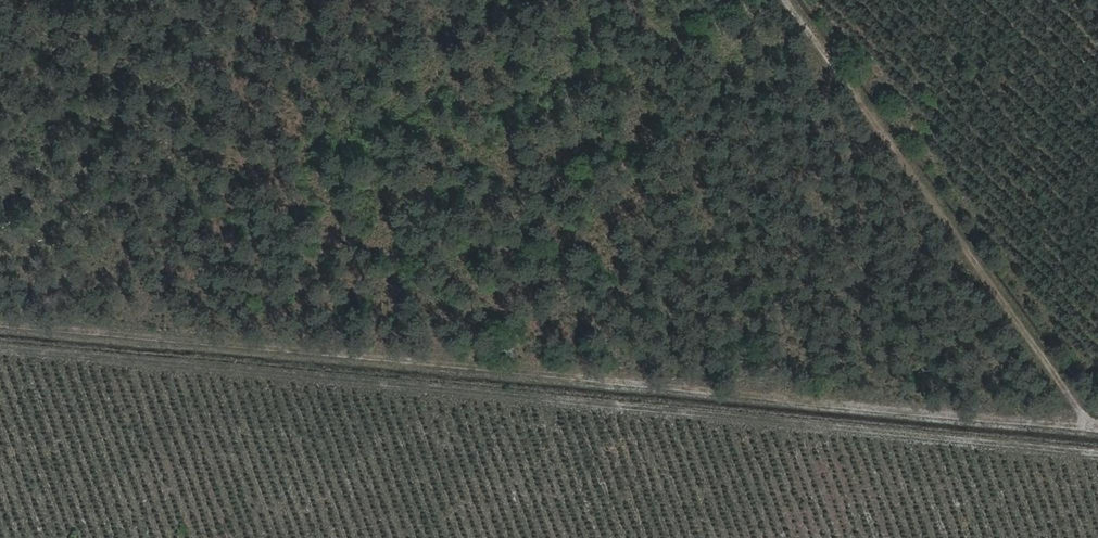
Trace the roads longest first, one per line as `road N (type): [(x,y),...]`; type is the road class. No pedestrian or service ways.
road 1 (track): [(1097,454),(0,351)]
road 2 (track): [(1091,424),(0,321)]
road 3 (track): [(1097,426),(785,0)]

